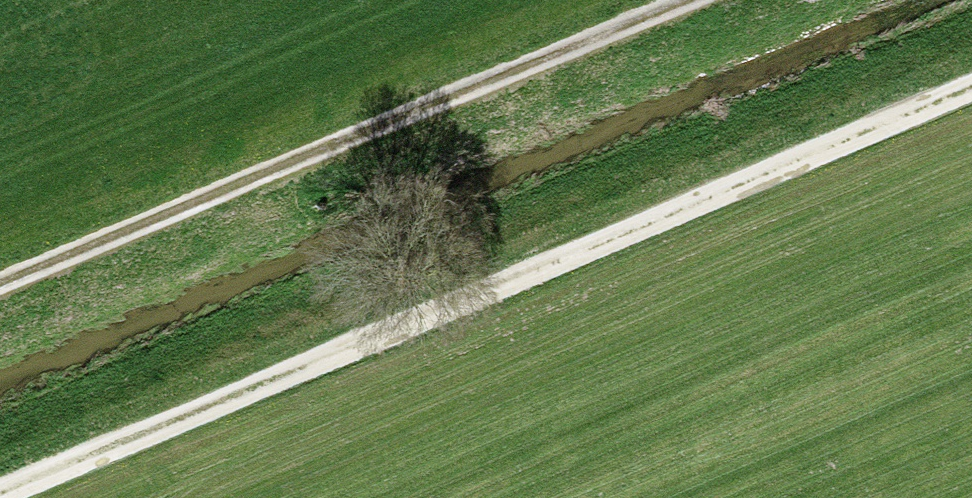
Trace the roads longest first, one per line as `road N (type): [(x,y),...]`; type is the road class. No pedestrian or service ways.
road 1 (track): [(971,93),(0,496)]
road 2 (track): [(0,274),(660,0)]

